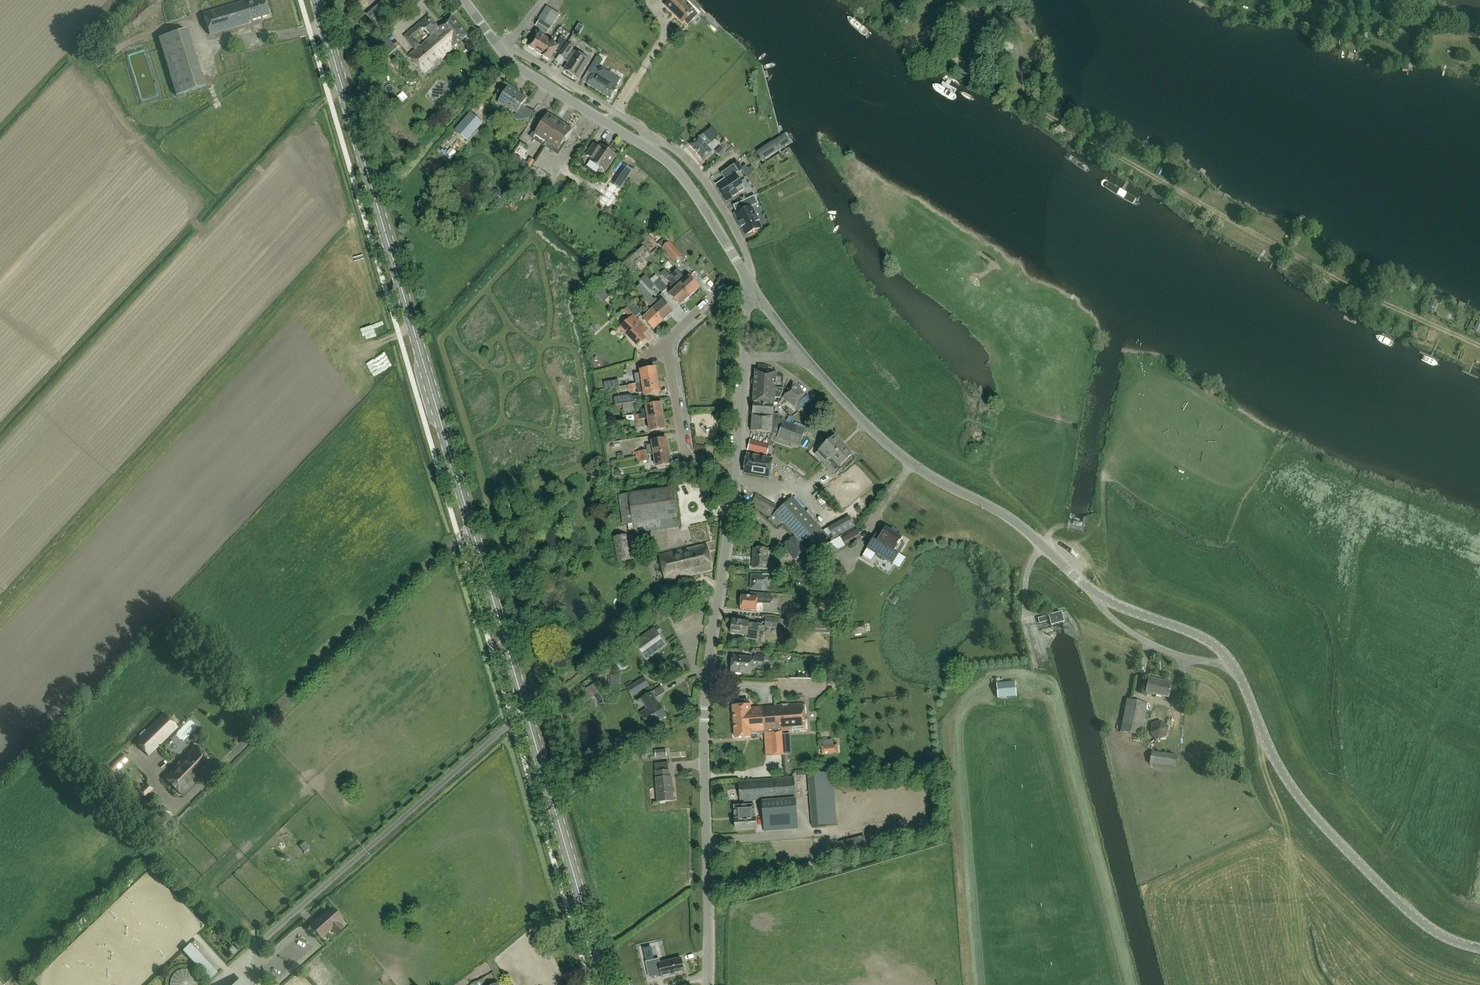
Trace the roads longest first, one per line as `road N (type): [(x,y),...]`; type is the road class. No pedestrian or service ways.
road 1 (secondary): [(606,984),(316,0)]
road 2 (track): [(1479,344),(1317,267),(1042,113),(1024,92),(1014,30),(952,0)]
road 3 (tertiary): [(1074,575),(1100,596),(1220,649),(1283,774),(1313,814),(1420,920),(1479,949)]
road 4 (residential): [(707,984),(705,703),(735,471)]
road 5 (tertiary): [(1074,575),(1014,521),(899,455),(799,351)]
road 6 (residential): [(735,471),(685,459),(666,340),(723,288)]
road 7 (track): [(1479,23),(1390,27),(1284,0)]
road 8 (residential): [(748,279),(743,245),(711,189),(651,134)]
road 9 (tertiary): [(643,146),(524,72),(498,44)]
road 10 (residential): [(651,134),(498,44)]
road 11 (tertiary): [(748,279),(686,181),(643,146)]

